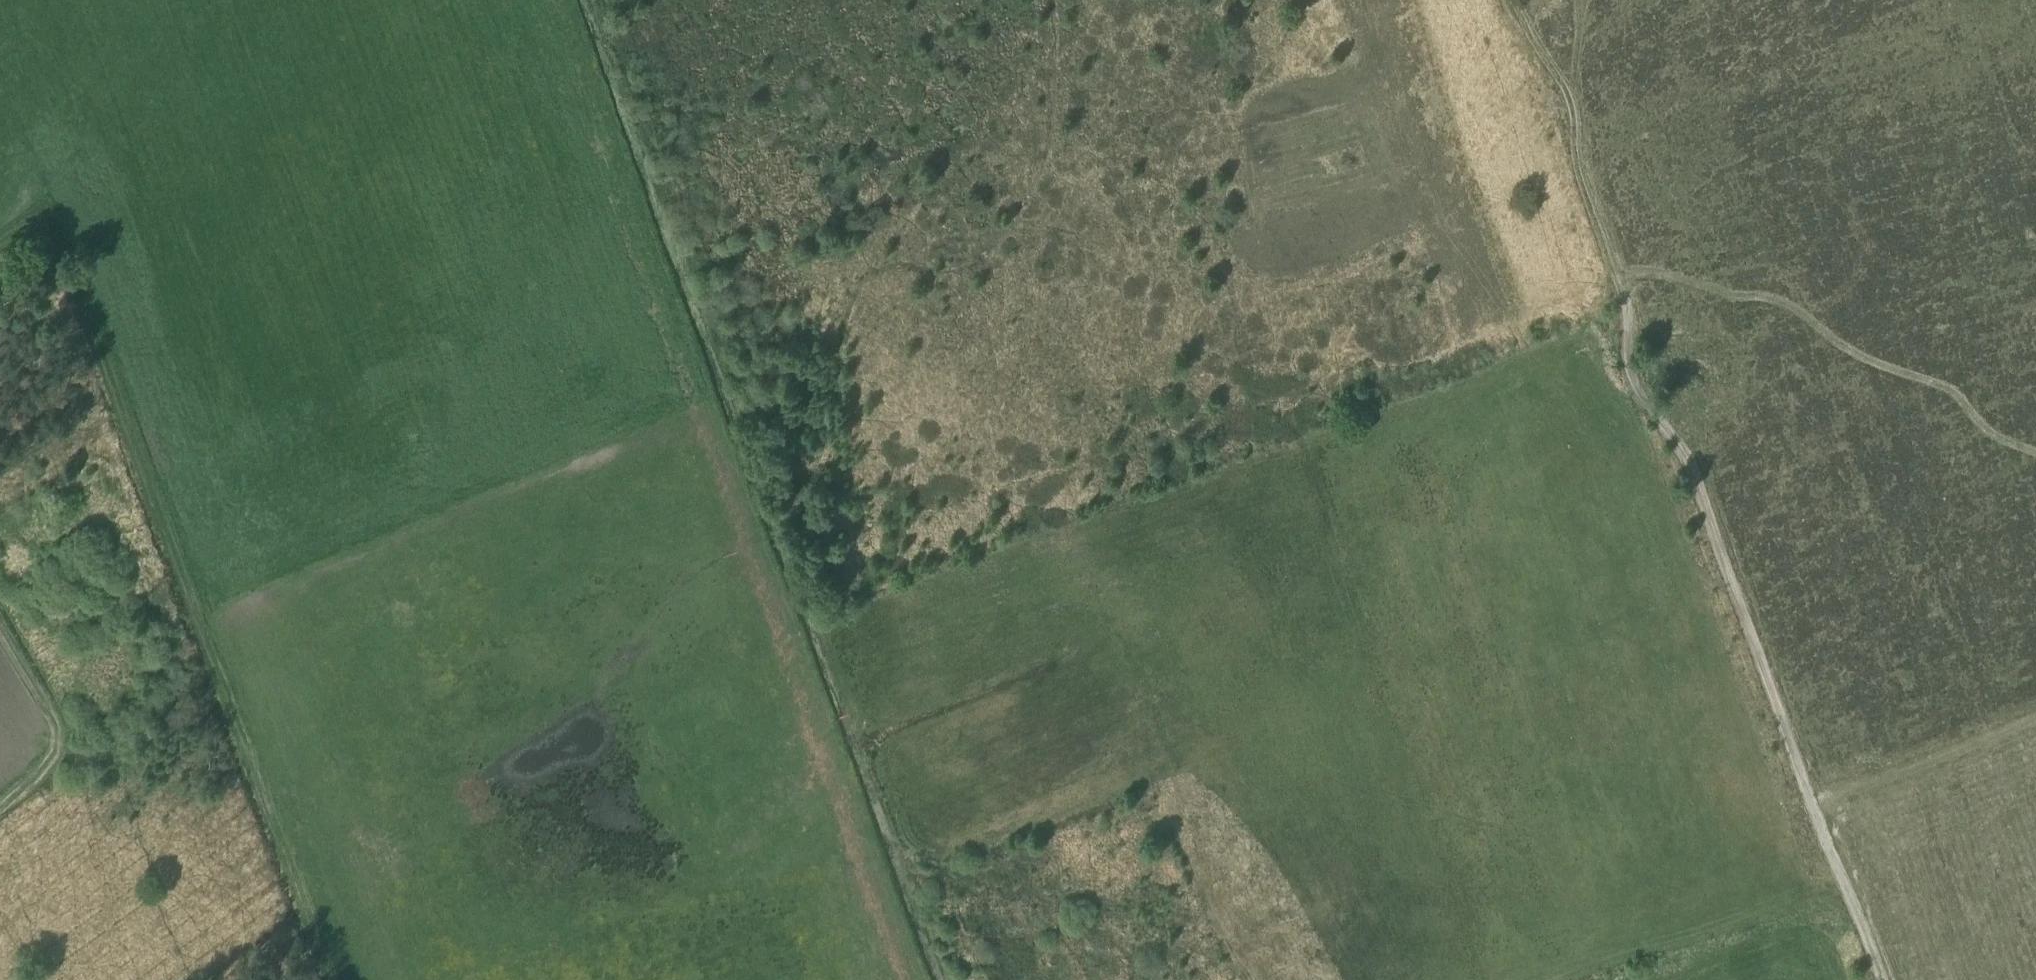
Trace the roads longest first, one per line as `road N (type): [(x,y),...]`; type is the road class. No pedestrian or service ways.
road 1 (track): [(1874,979),(1685,470),(1632,382),(1629,335),(1512,0)]
road 2 (track): [(329,979),(44,201)]

